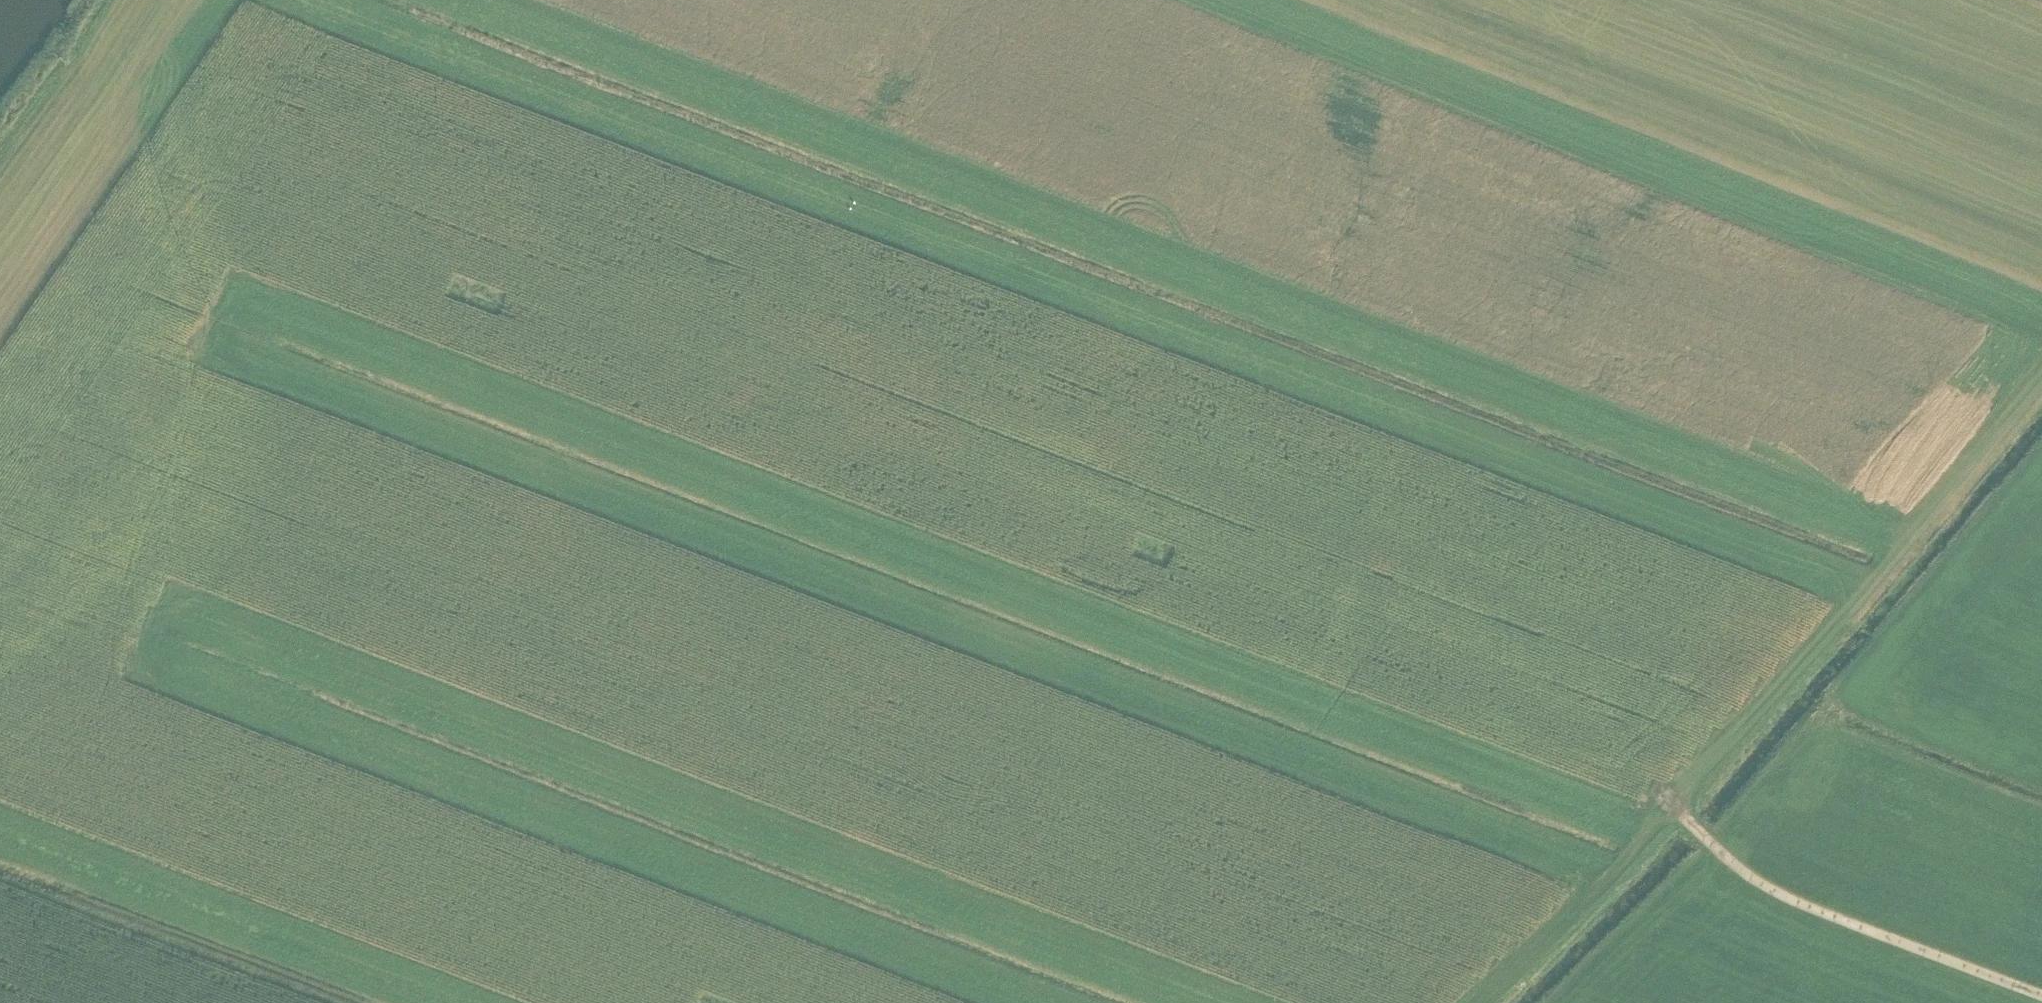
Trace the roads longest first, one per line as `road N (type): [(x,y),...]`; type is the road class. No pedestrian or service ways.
road 1 (unclassified): [(2041,990),(1725,872)]

